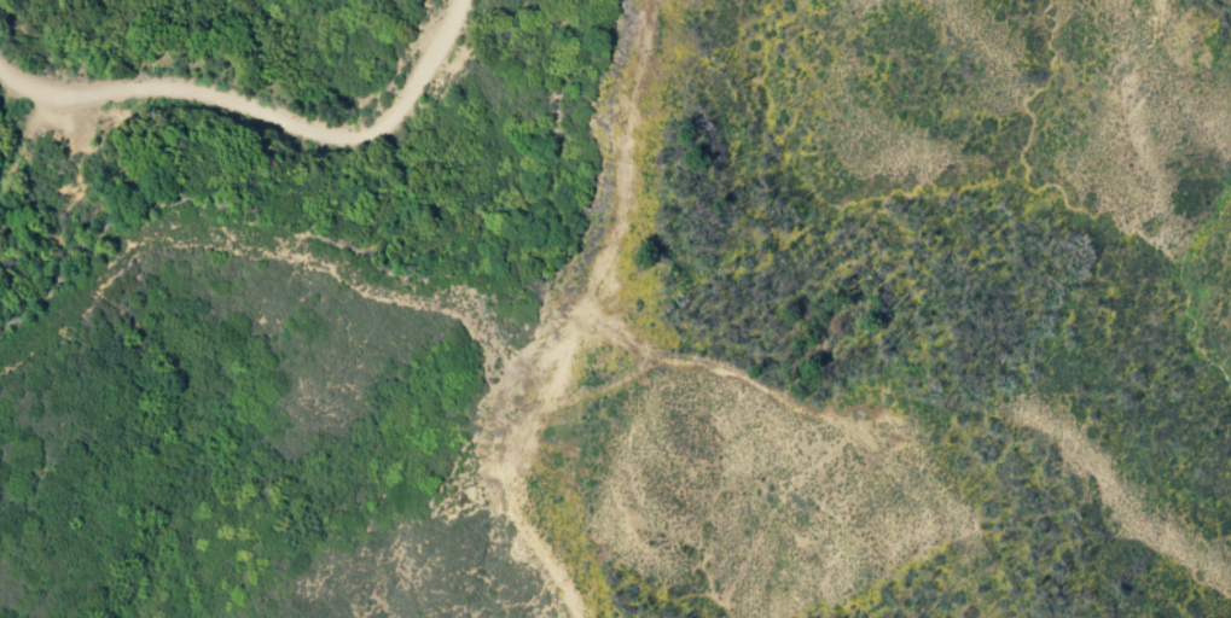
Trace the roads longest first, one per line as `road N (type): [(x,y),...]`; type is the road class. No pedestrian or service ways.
road 1 (track): [(574,617),(506,494),(506,438),(519,402),(599,384),(648,352),(650,337),(602,304),(596,286),(629,182),(662,0)]
road 2 (track): [(519,402),(461,315),(355,286),(330,267),(164,237),(124,240),(74,307),(0,360)]
road 3 (residential): [(456,0),(443,41),(395,121),(354,136),(176,95),(63,98),(17,83),(0,68)]
road 4 (track): [(648,352),(773,390),(860,433)]

